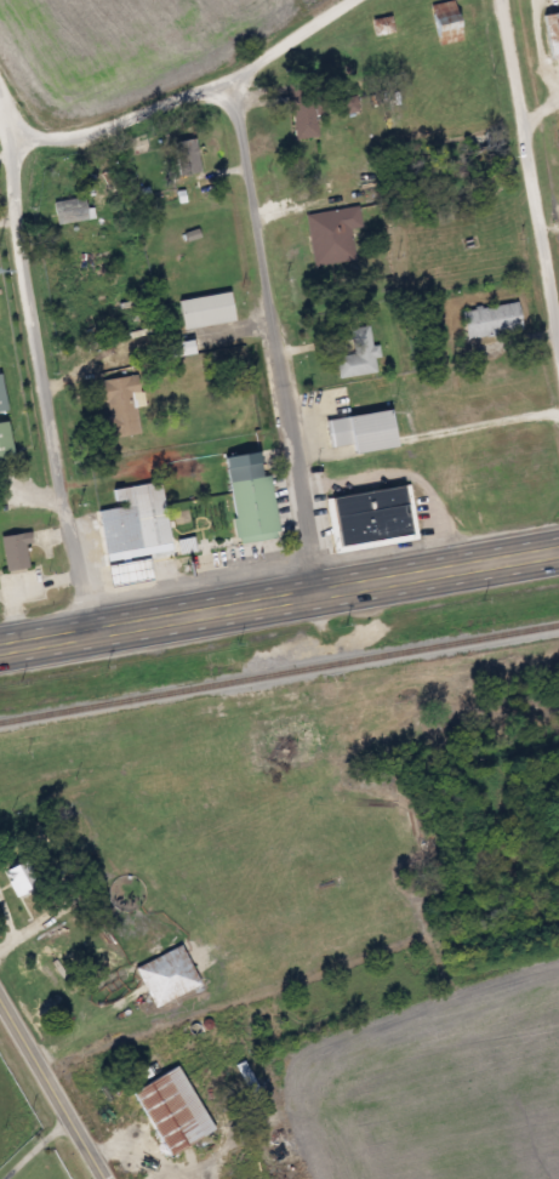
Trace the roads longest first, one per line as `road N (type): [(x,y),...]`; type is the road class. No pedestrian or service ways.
road 1 (trunk): [(0,648),(558,551)]
road 2 (residential): [(320,592),(233,82)]
road 3 (residential): [(92,632),(32,313),(15,196),(19,135)]
road 4 (residential): [(19,135),(85,138),(233,82),(360,0)]
road 5 (residential): [(558,351),(500,0)]
road 6 (tertiary): [(114,1178),(0,988)]

